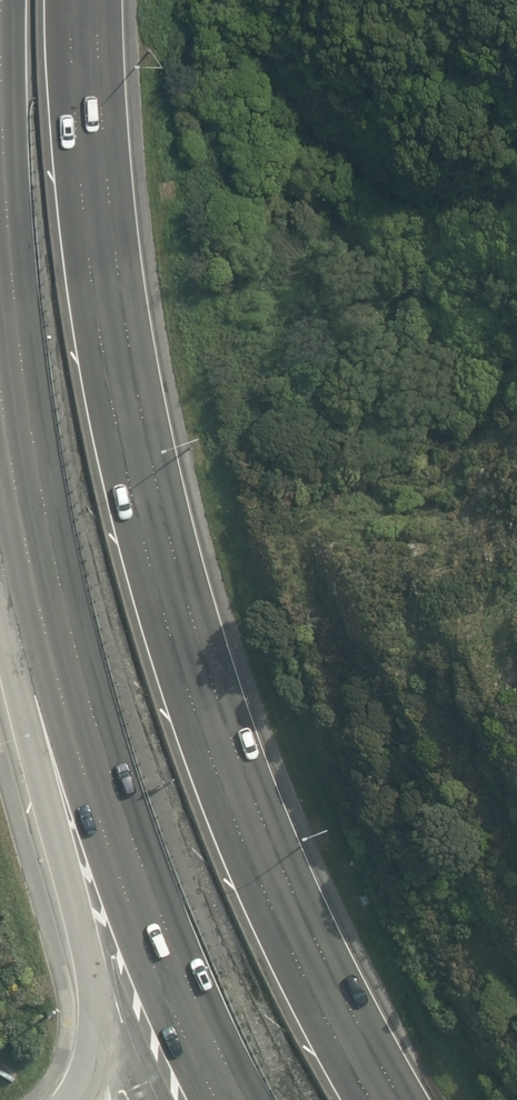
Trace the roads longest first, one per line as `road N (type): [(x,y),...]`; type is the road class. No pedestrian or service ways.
road 1 (trunk): [(85,0),(92,162),(111,321),(187,646),(328,994),(388,1099)]
road 2 (trunk): [(232,1099),(105,832),(39,636)]
road 3 (trunk): [(77,1099),(87,1070),(89,979),(39,636)]
road 4 (trunk): [(39,636),(0,467)]

